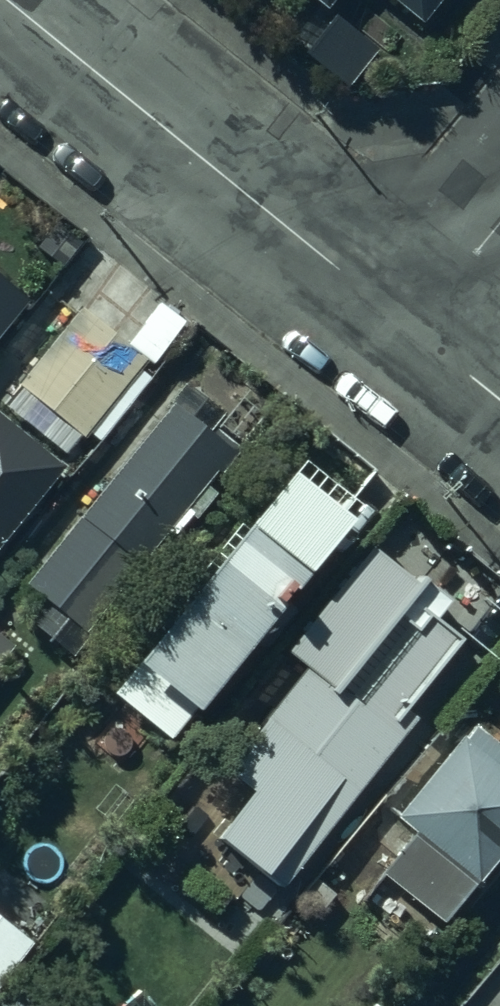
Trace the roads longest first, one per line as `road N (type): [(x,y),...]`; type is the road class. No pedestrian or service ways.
road 1 (residential): [(3,0),(397,323)]
road 2 (residential): [(397,323),(499,198)]
road 3 (residential): [(397,323),(499,406)]

